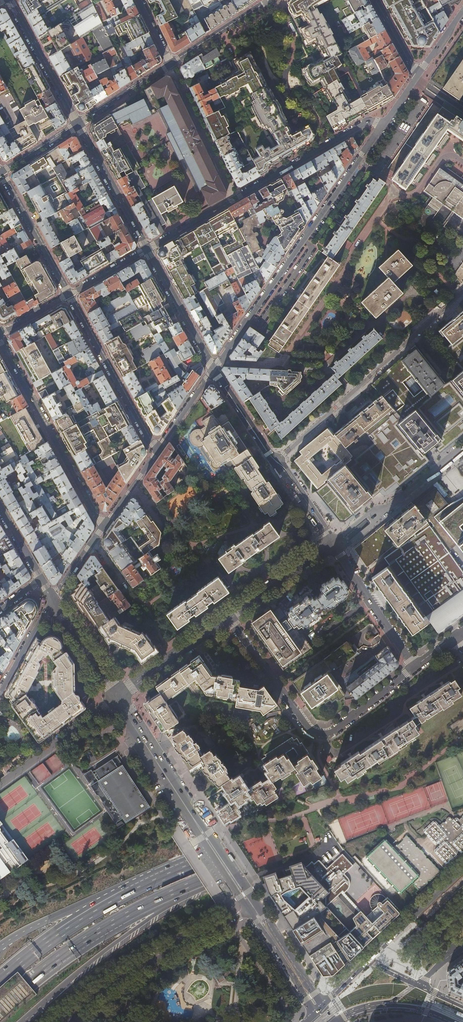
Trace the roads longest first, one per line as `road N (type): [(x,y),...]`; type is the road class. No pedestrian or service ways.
road 1 (trunk): [(462,763),(126,892)]
road 2 (residential): [(213,370),(383,125)]
road 3 (trunk): [(196,882),(410,815),(462,790)]
road 4 (residential): [(147,250),(367,122),(383,125)]
road 5 (residential): [(415,668),(334,731),(317,733),(228,617)]
road 6 (residential): [(117,698),(254,910)]
road 7 (residential): [(276,462),(462,292)]
road 8 (trunk): [(0,1009),(104,928),(196,882)]
road 9 (trunk): [(22,1021),(196,882)]
road 10 (unclassified): [(65,1021),(170,950),(254,910)]
road 11 (residential): [(0,339),(103,529)]
road 12 (residential): [(156,452),(68,295)]
road 13 (trunk): [(126,892),(0,977)]
road 14 (residential): [(333,545),(415,668)]
road 15 (residential): [(0,784),(117,698)]
road 16 (residential): [(8,0),(78,125)]
road 17 (residential): [(78,125),(147,250)]
road 18 (residential): [(68,295),(1,174)]
road 19 (unclassified): [(228,617),(117,698)]
road 20 (trunk): [(126,892),(0,946)]
road 21 (residential): [(147,250),(213,370)]
road 22 (residential): [(462,868),(367,962)]
road 23 (unclassified): [(333,545),(228,617)]
road 24 (residential): [(254,910),(318,1012)]

